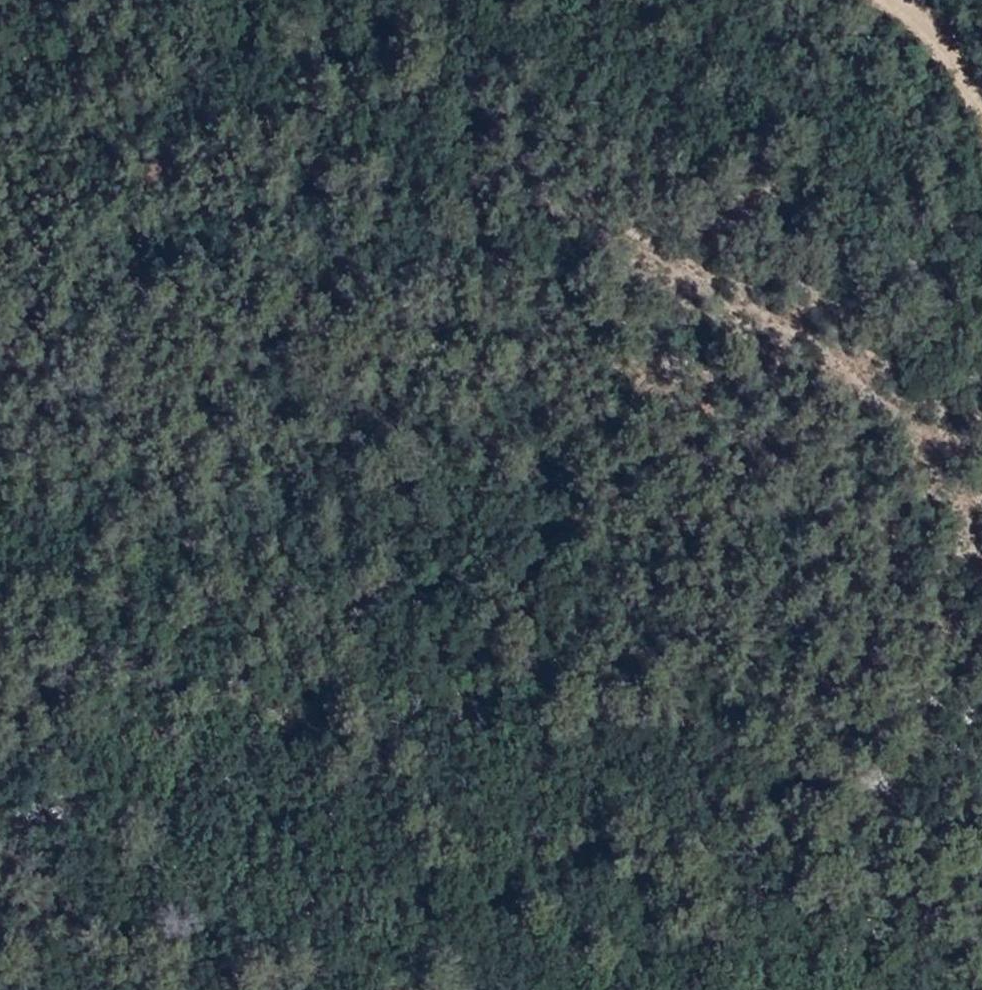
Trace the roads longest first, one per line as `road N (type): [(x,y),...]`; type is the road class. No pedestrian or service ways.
road 1 (track): [(981,102),(894,0)]

